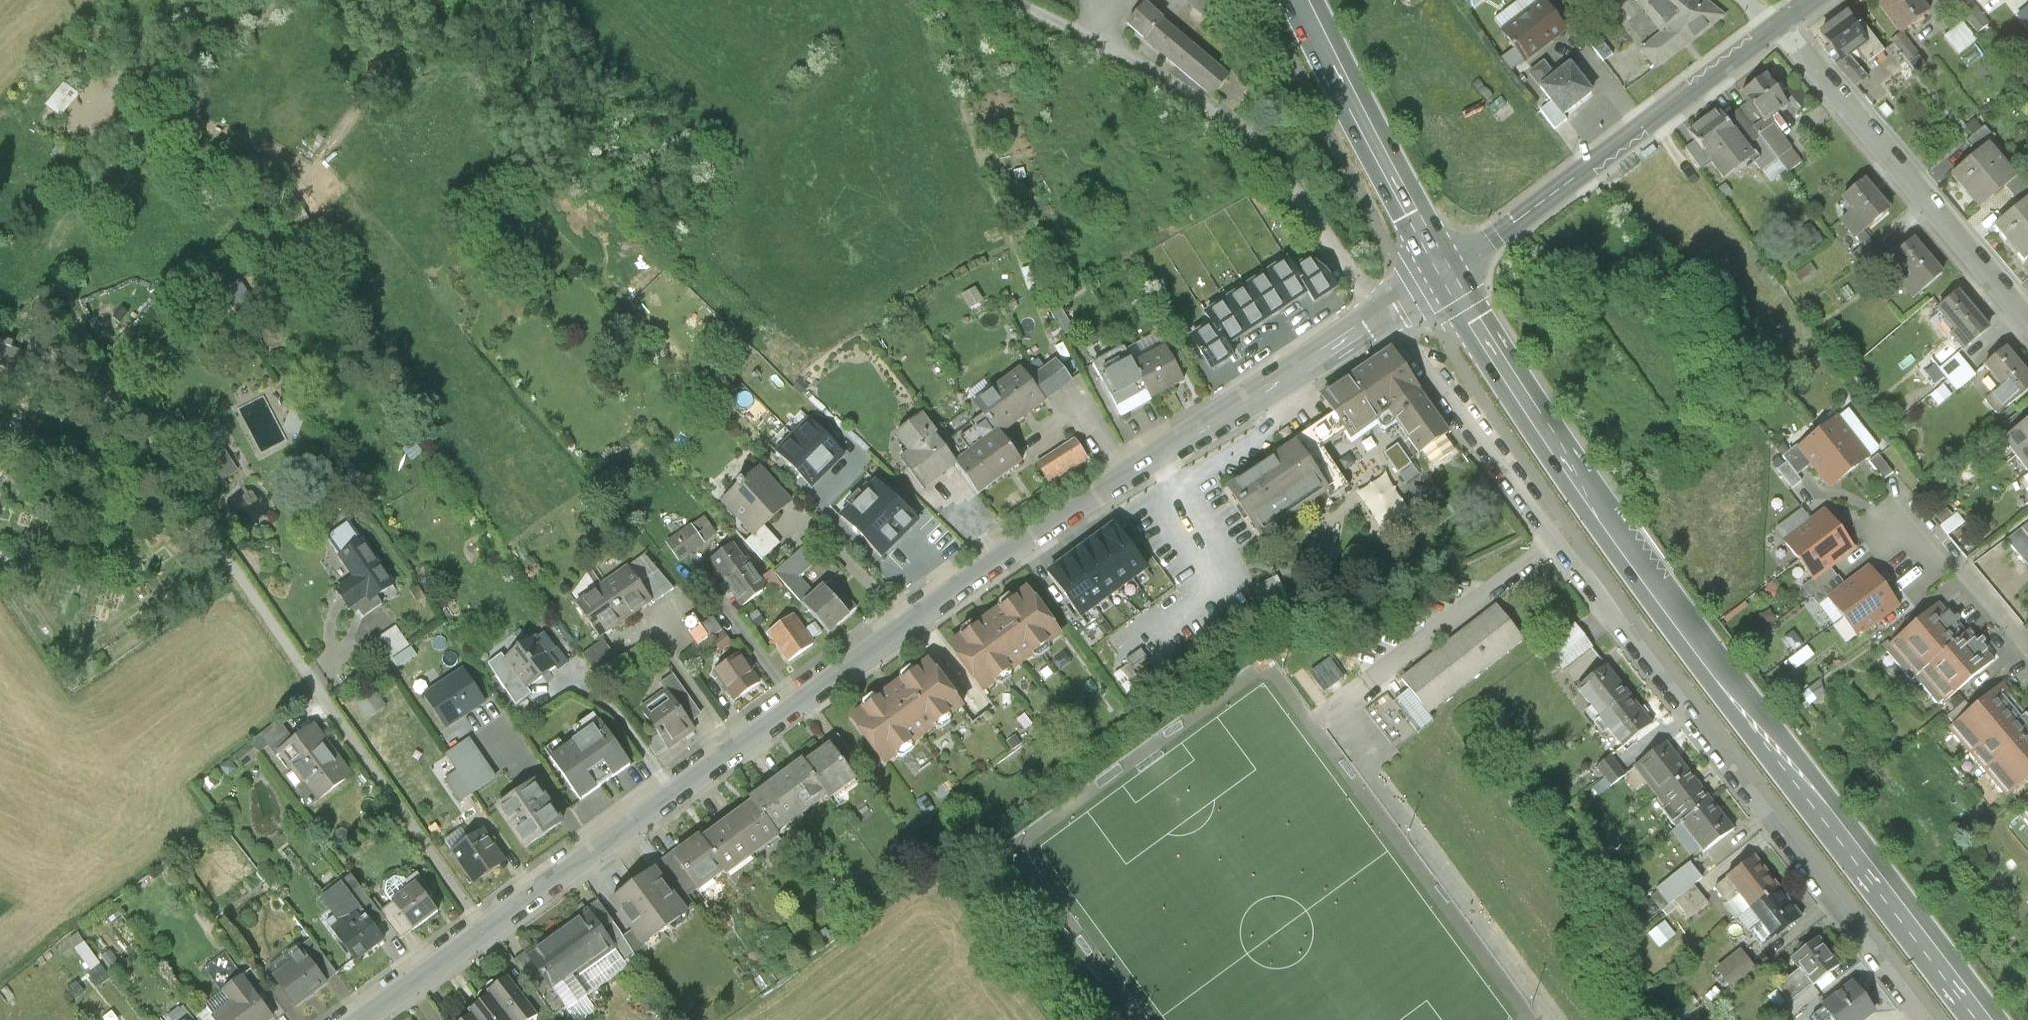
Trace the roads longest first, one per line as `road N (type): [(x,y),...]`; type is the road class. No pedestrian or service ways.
road 1 (tertiary): [(1383,316),(989,568),(484,932)]
road 2 (primary): [(1446,274),(1637,562),(1984,1019)]
road 3 (unclassified): [(1383,316),(1922,1019)]
road 4 (residential): [(484,932),(117,401)]
road 5 (track): [(147,0),(122,51),(137,133),(92,192),(63,256),(66,308),(117,401)]
road 6 (tertiary): [(1778,26),(1446,274)]
road 7 (residential): [(1383,316),(1258,143),(1096,42)]
road 8 (residential): [(2027,319),(1778,26)]
road 9 (primary): [(1301,0),(1446,274)]
road 10 (track): [(137,133),(256,100),(296,108),(345,139)]
road 11 (residential): [(2027,663),(1922,541),(1893,534)]
road 12 (tertiary): [(484,932),(363,1019)]

